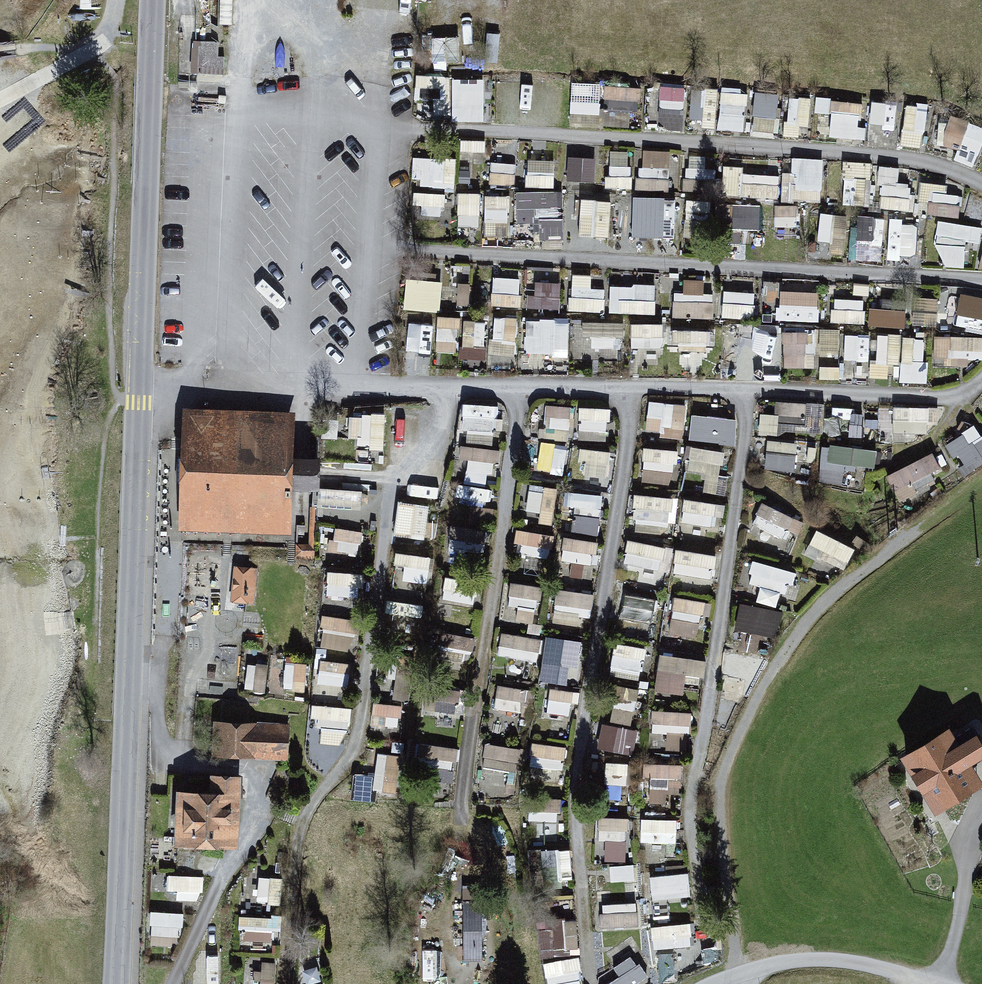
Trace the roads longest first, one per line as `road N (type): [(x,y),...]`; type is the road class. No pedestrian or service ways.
road 1 (tertiary): [(153,0),(115,983)]
road 2 (track): [(642,387),(585,783),(599,983)]
road 3 (track): [(718,967),(700,825),(753,386)]
road 4 (track): [(531,392),(472,788)]
road 5 (residential): [(939,983),(840,961),(739,975)]

